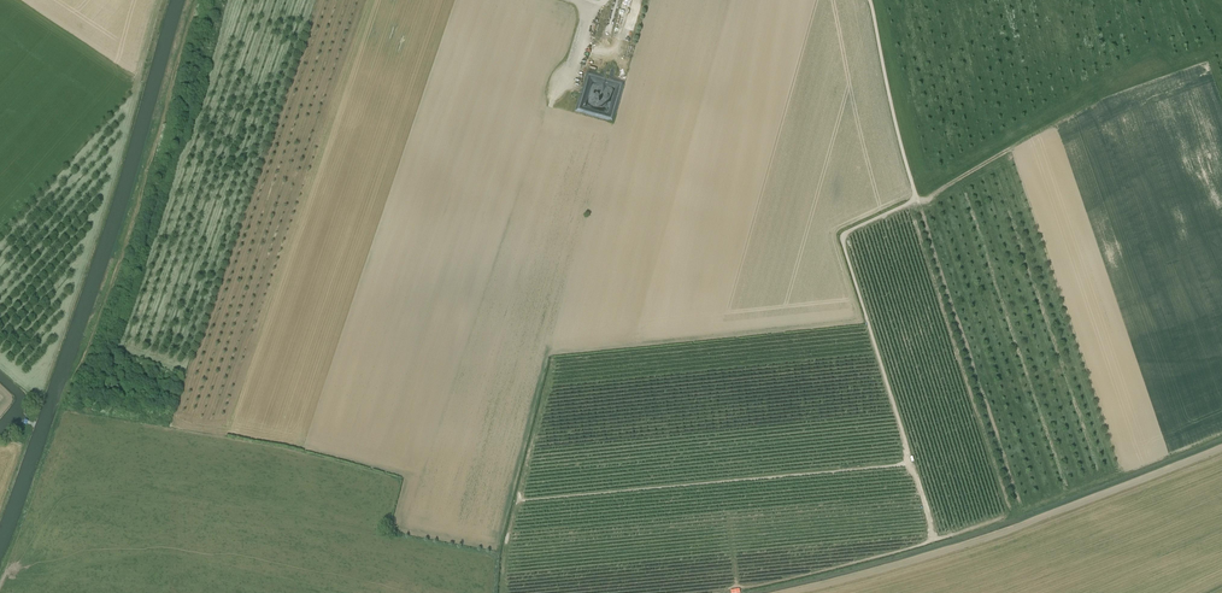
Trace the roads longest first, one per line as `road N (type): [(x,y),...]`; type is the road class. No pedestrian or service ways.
road 1 (track): [(870,0),(915,199),(844,235),(844,246),(933,539)]
road 2 (track): [(933,539),(798,577),(748,587),(736,581)]

